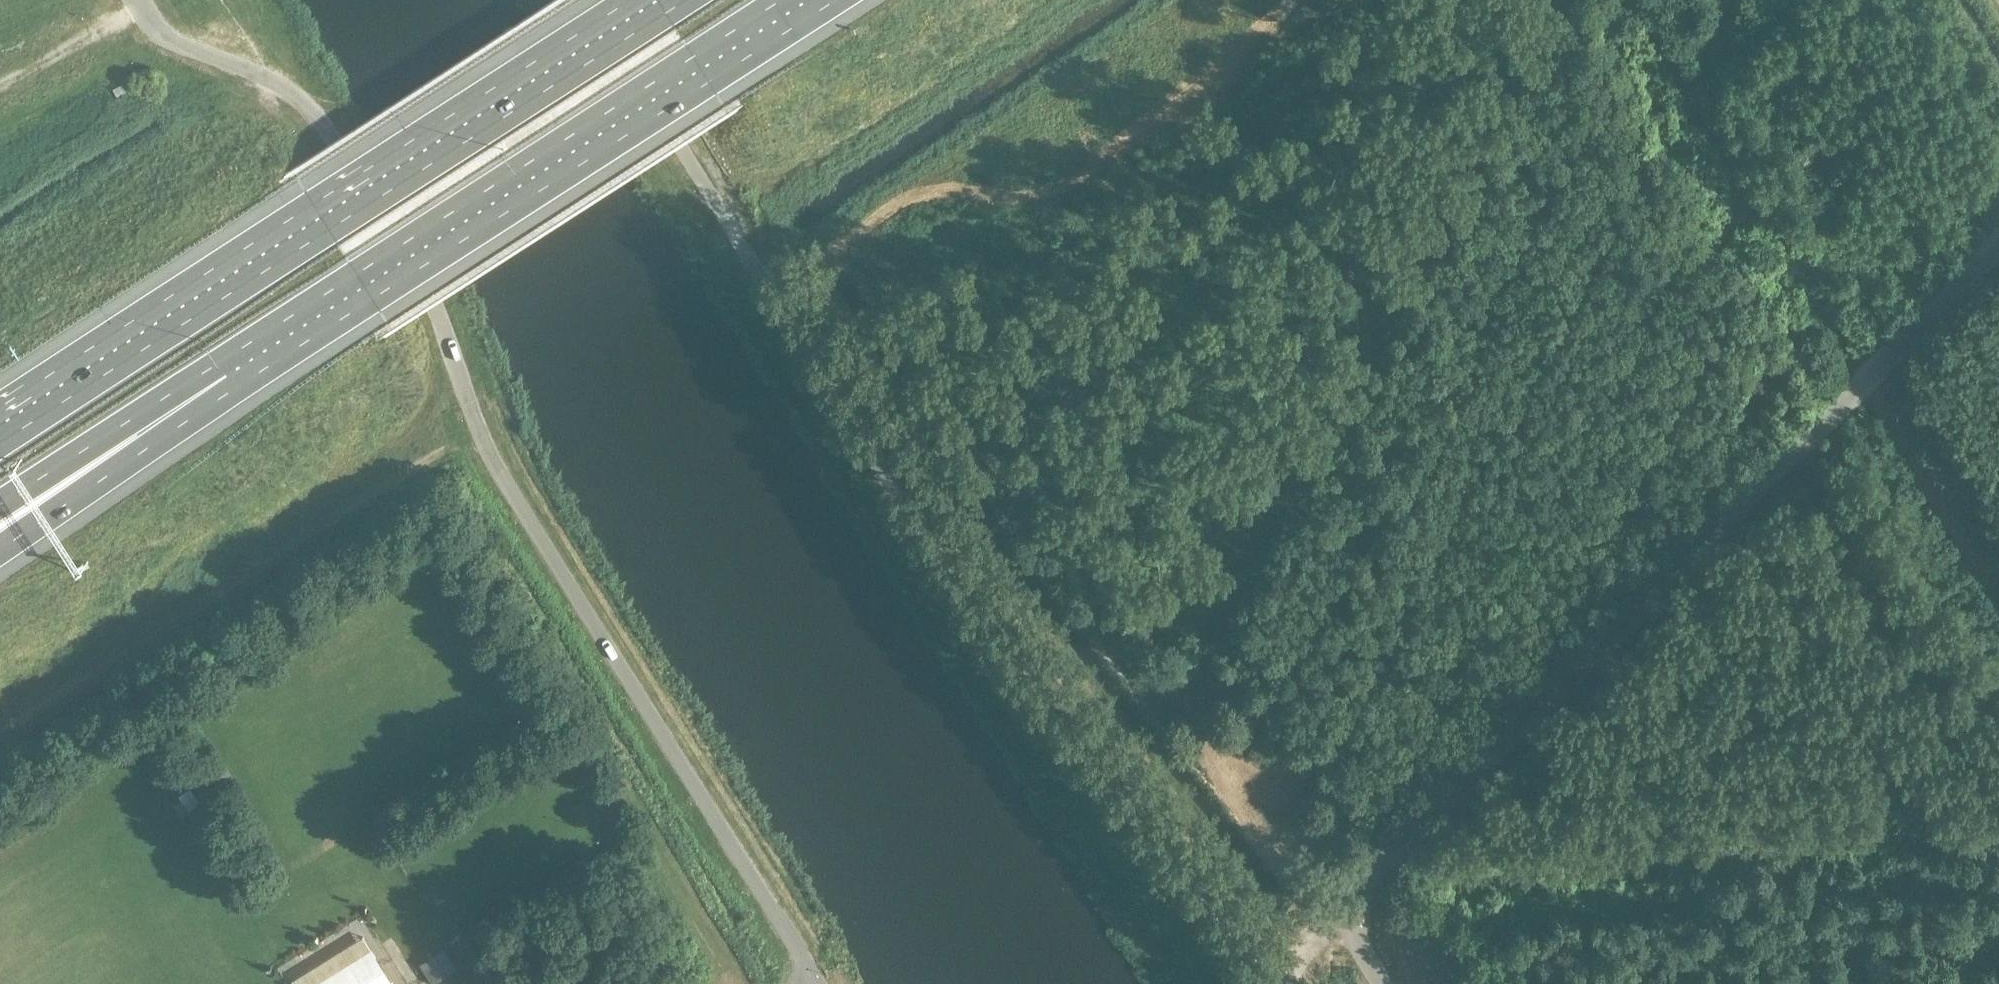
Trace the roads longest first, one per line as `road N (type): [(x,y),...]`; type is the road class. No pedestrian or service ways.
road 1 (unclassified): [(818,982),(488,449),(442,321),(315,112),(270,81),(156,29),(137,0)]
road 2 (unclassified): [(1262,983),(981,642),(588,0)]
road 3 (unclassified): [(1262,983),(1998,242)]
road 4 (motorway): [(659,0),(0,423)]
road 5 (motorway): [(232,372),(802,0)]
road 6 (motorway): [(0,545),(232,372)]
road 7 (motorway): [(0,506),(232,372)]

